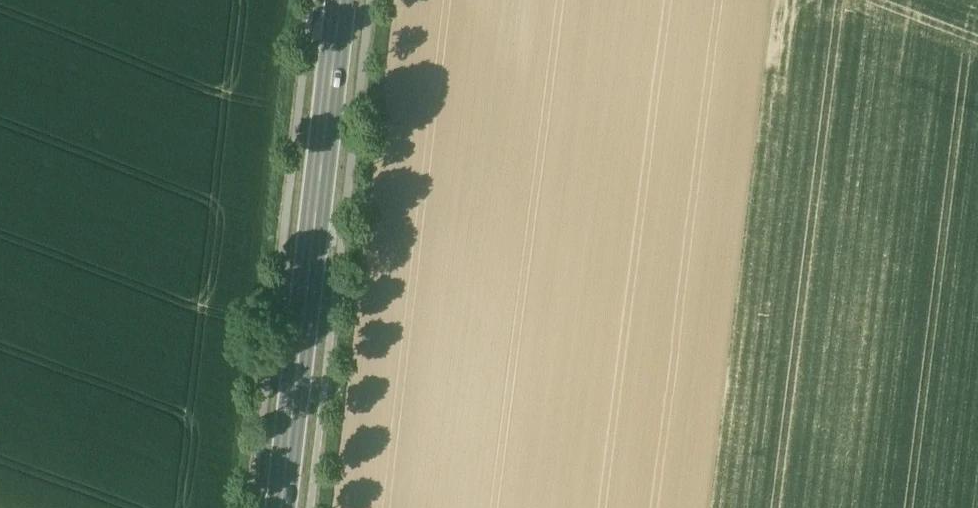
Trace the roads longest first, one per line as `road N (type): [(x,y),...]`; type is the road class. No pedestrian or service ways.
road 1 (primary): [(281,507),(341,0)]

